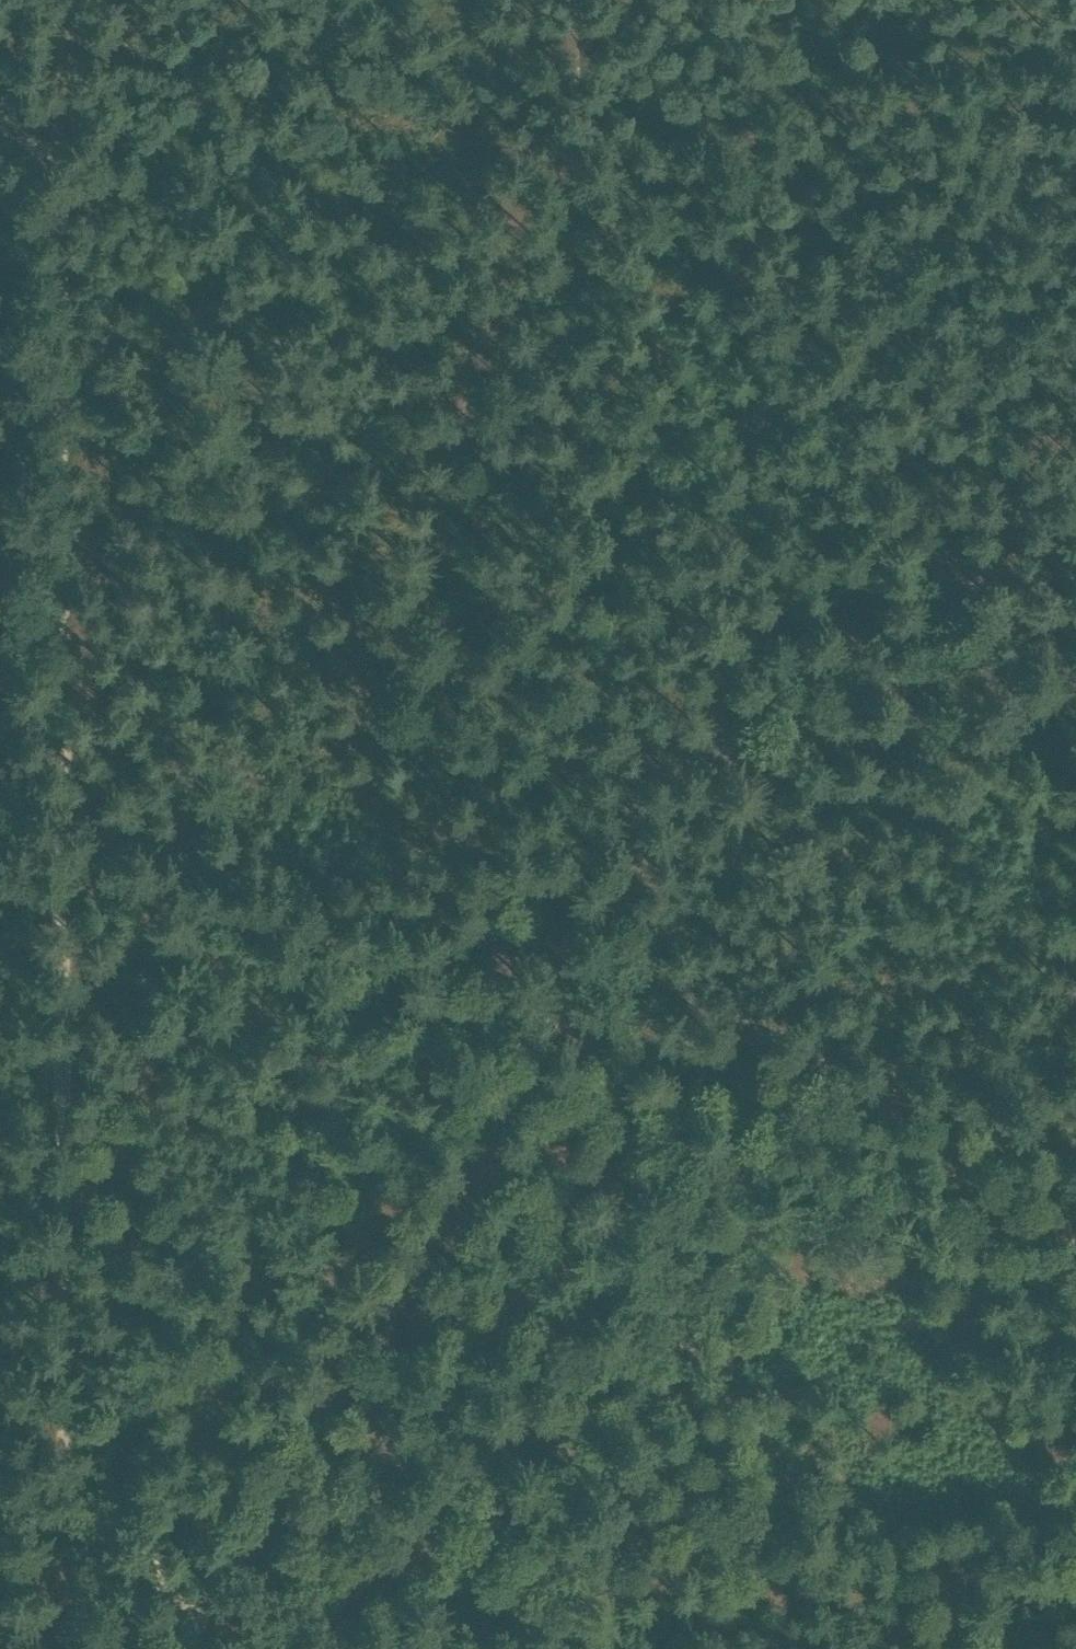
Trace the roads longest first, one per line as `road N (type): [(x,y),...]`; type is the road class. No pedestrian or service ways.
road 1 (track): [(177,1640),(747,705),(1075,568)]
road 2 (track): [(713,762),(424,629),(580,124),(562,34),(579,0)]
road 3 (track): [(1075,50),(824,57),(724,28),(672,0)]

